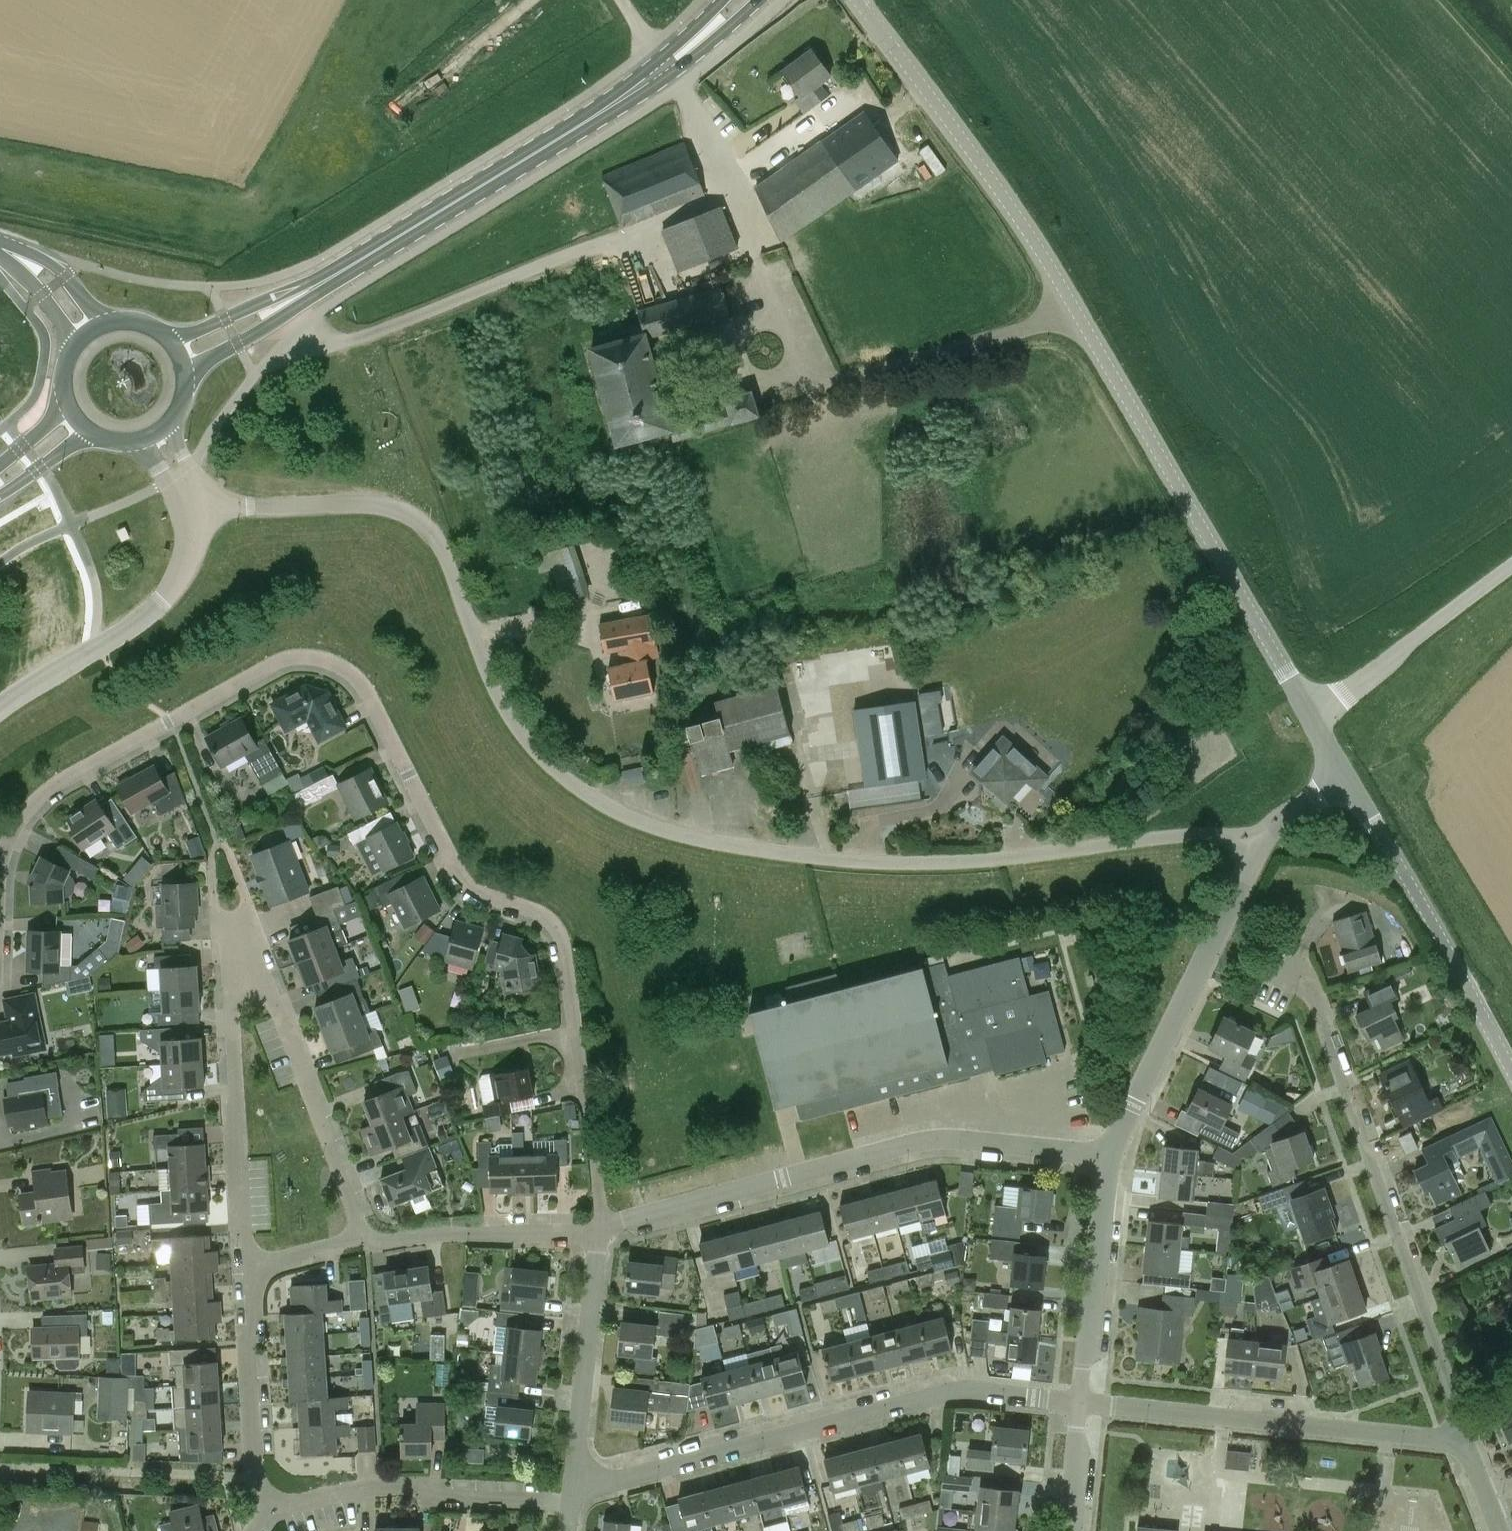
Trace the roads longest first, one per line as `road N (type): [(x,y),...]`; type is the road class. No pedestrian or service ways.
road 1 (unclassified): [(1274,828),(934,862),(830,860),(640,823),(598,804),(520,734),(481,660),(440,543),(408,513),(366,505),(200,508)]
road 2 (residential): [(0,877),(13,831),(33,803),(91,762),(287,658),(332,660),(364,686),(459,876),(551,922),(563,945),(602,1226)]
road 3 (residential): [(365,1241),(271,992),(250,983),(229,1002),(253,1260)]
road 4 (secondary): [(185,354),(444,209),(675,64)]
road 5 (residential): [(1465,1438),(1323,1007),(1305,973),(1278,958)]
road 6 (residential): [(578,1486),(943,1388),(1079,1401)]
road 7 (residential): [(602,1226),(936,1147),(1107,1156)]
road 8 (unclassified): [(1311,717),(1077,314)]
road 9 (residential): [(1079,1401),(1465,1438)]
road 10 (unclassified): [(1077,314),(1001,194),(856,0)]
road 11 (residential): [(1107,1156),(1274,828)]
road 12 (residential): [(1511,1071),(1347,777)]
road 13 (residential): [(268,1501),(409,1486),(443,1498),(574,1504)]
road 14 (unclassified): [(0,706),(145,614),(180,579),(200,508)]
road 15 (residential): [(578,1486),(602,1226)]
road 16 (unclassified): [(1311,717),(1511,568)]
road 17 (residential): [(1079,1401),(1107,1156)]
road 18 (residential): [(253,1260),(253,1447),(268,1501)]
road 19 (unclassified): [(844,377),(1077,314)]
road 20 (residential): [(365,1241),(602,1226)]
road 21 (residential): [(1068,1530),(1079,1401)]
road 22 (tertiary): [(91,333),(55,286),(0,244)]

